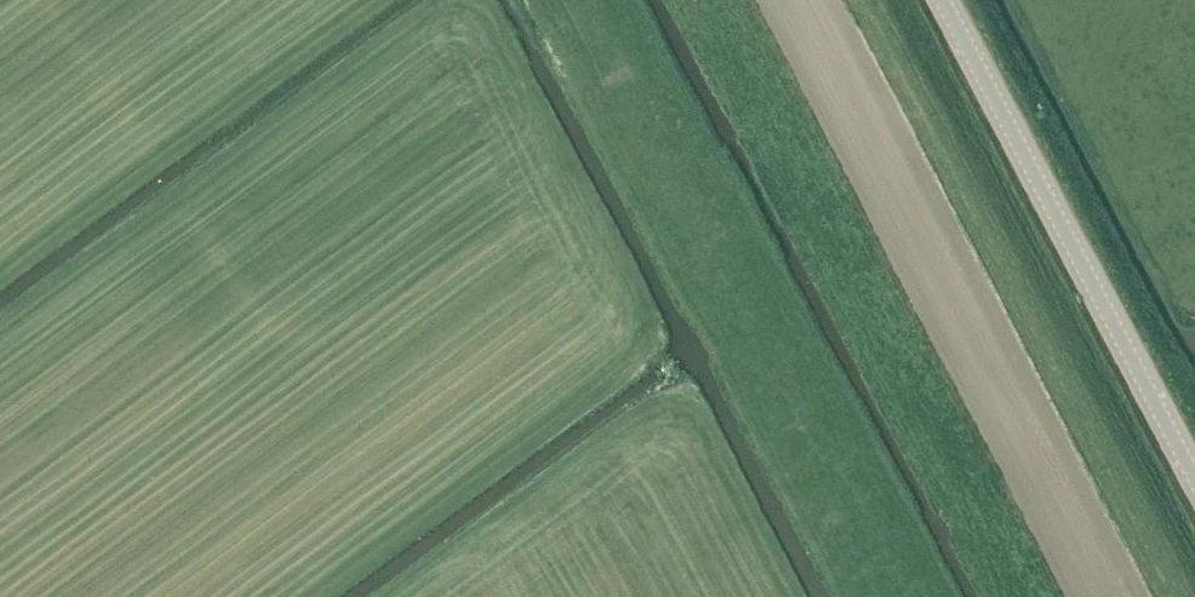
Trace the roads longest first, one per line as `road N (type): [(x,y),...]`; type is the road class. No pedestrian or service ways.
road 1 (tertiary): [(1194,464),(943,0)]

